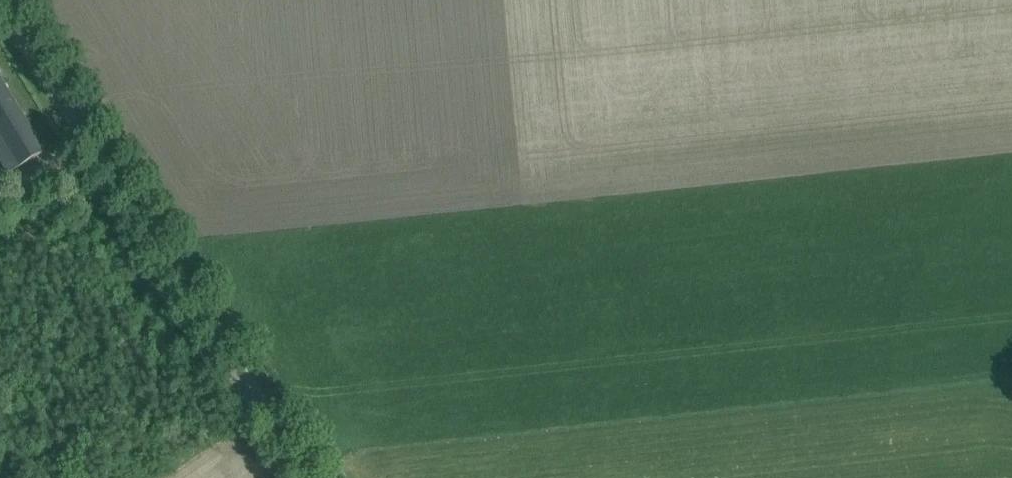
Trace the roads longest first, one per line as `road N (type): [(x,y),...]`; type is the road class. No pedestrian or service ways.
road 1 (unclassified): [(309,477),(2,0)]

